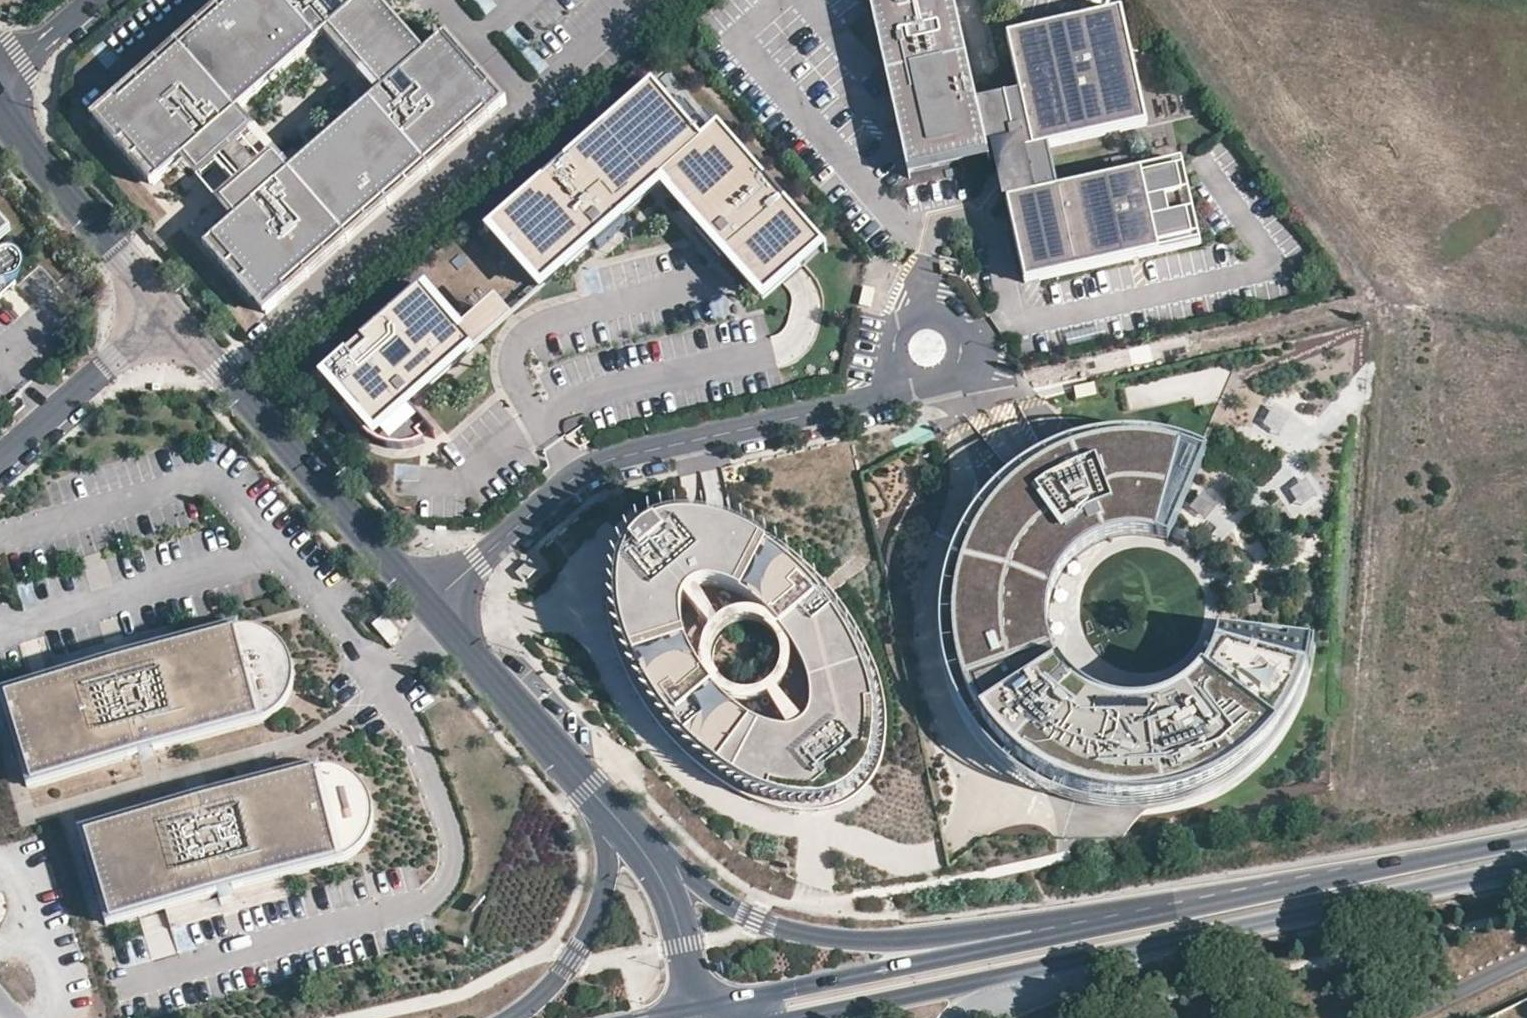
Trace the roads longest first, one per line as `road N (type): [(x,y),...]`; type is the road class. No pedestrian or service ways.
road 1 (secondary): [(1101,918),(956,939),(808,931),(758,918),(709,891),(588,788)]
road 2 (unclassified): [(430,605),(580,479),(873,399),(902,376)]
road 3 (secondary): [(1070,962),(1526,874)]
road 4 (secondary): [(1526,839),(1101,918)]
road 5 (tertiary): [(430,605),(172,314)]
road 6 (secondary): [(1101,918),(796,988)]
road 7 (secondary): [(588,788),(606,873),(597,918),(571,957),(509,1017)]
road 8 (tertiary): [(172,314),(0,112)]
road 9 (secondary): [(820,1017),(1070,962)]
road 10 (tertiary): [(588,788),(633,837),(668,892),(700,1008)]
road 11 (tertiary): [(588,788),(430,605)]
road 12 (unclassified): [(0,461),(172,314)]
road 13 (unclassified): [(902,376),(936,384),(960,361),(955,328),(924,315)]
road 14 (unclassified): [(960,1017),(1070,962)]

